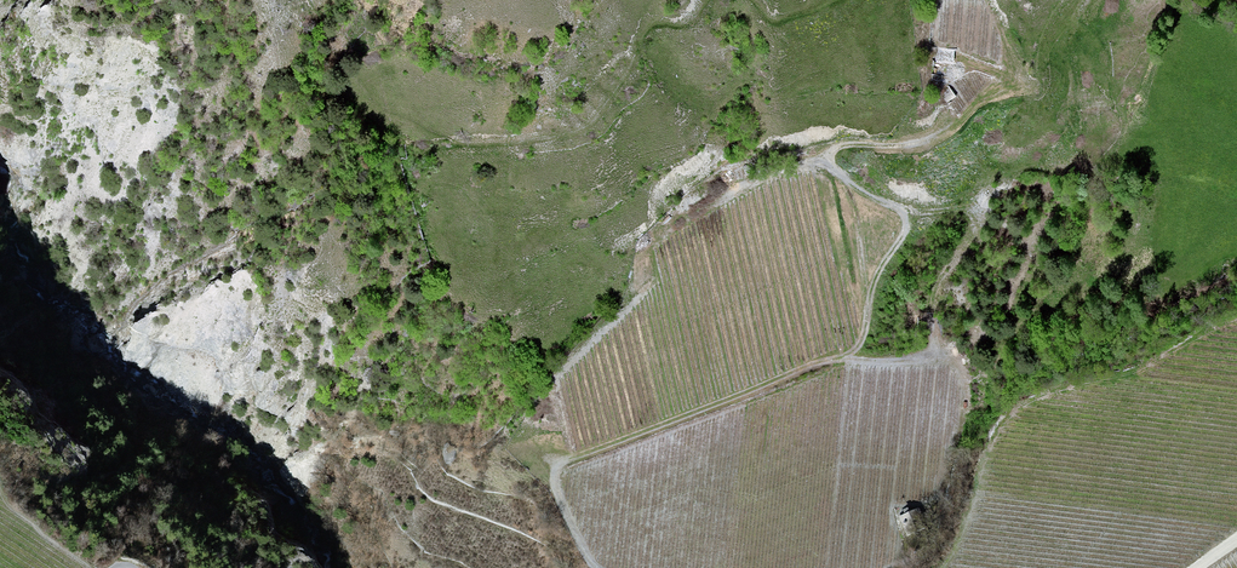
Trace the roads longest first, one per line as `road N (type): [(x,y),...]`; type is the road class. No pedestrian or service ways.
road 1 (track): [(838,172),(908,211),(1001,187),(1059,200),(949,352),(850,359),(555,466),(584,549),(602,567)]
road 2 (track): [(940,567),(1006,431),(1039,401),(1143,377),(1236,321)]

